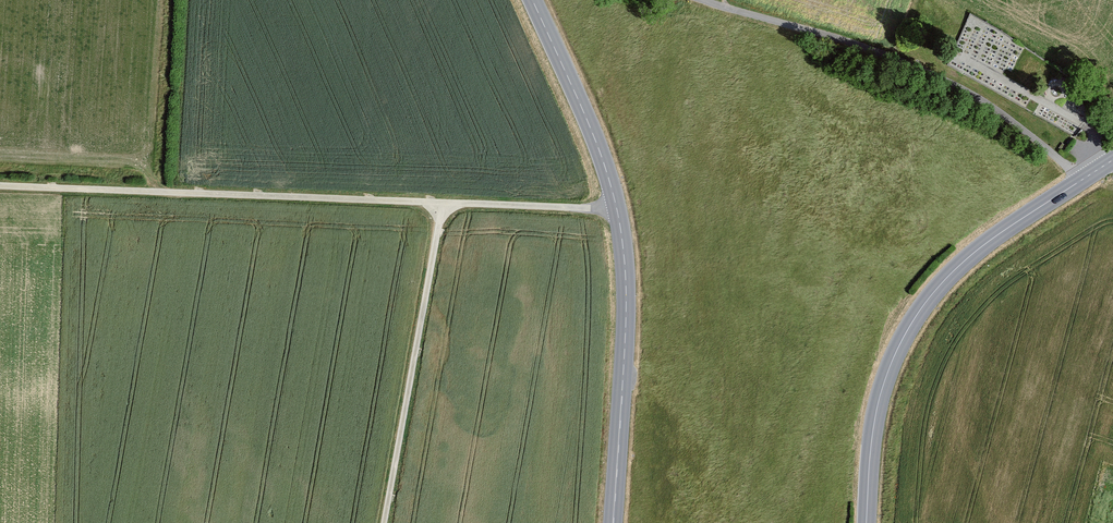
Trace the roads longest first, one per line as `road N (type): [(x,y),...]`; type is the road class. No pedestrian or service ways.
road 1 (track): [(0,185),(620,210)]
road 2 (secondary): [(532,0),(600,147),(620,210),(625,363),(615,522)]
road 3 (secondary): [(867,522),(880,389),(934,290),(976,250),(1112,160)]
road 4 (track): [(1082,180),(974,98),(889,52),(704,0)]
road 5 (track): [(447,201),(387,522)]

